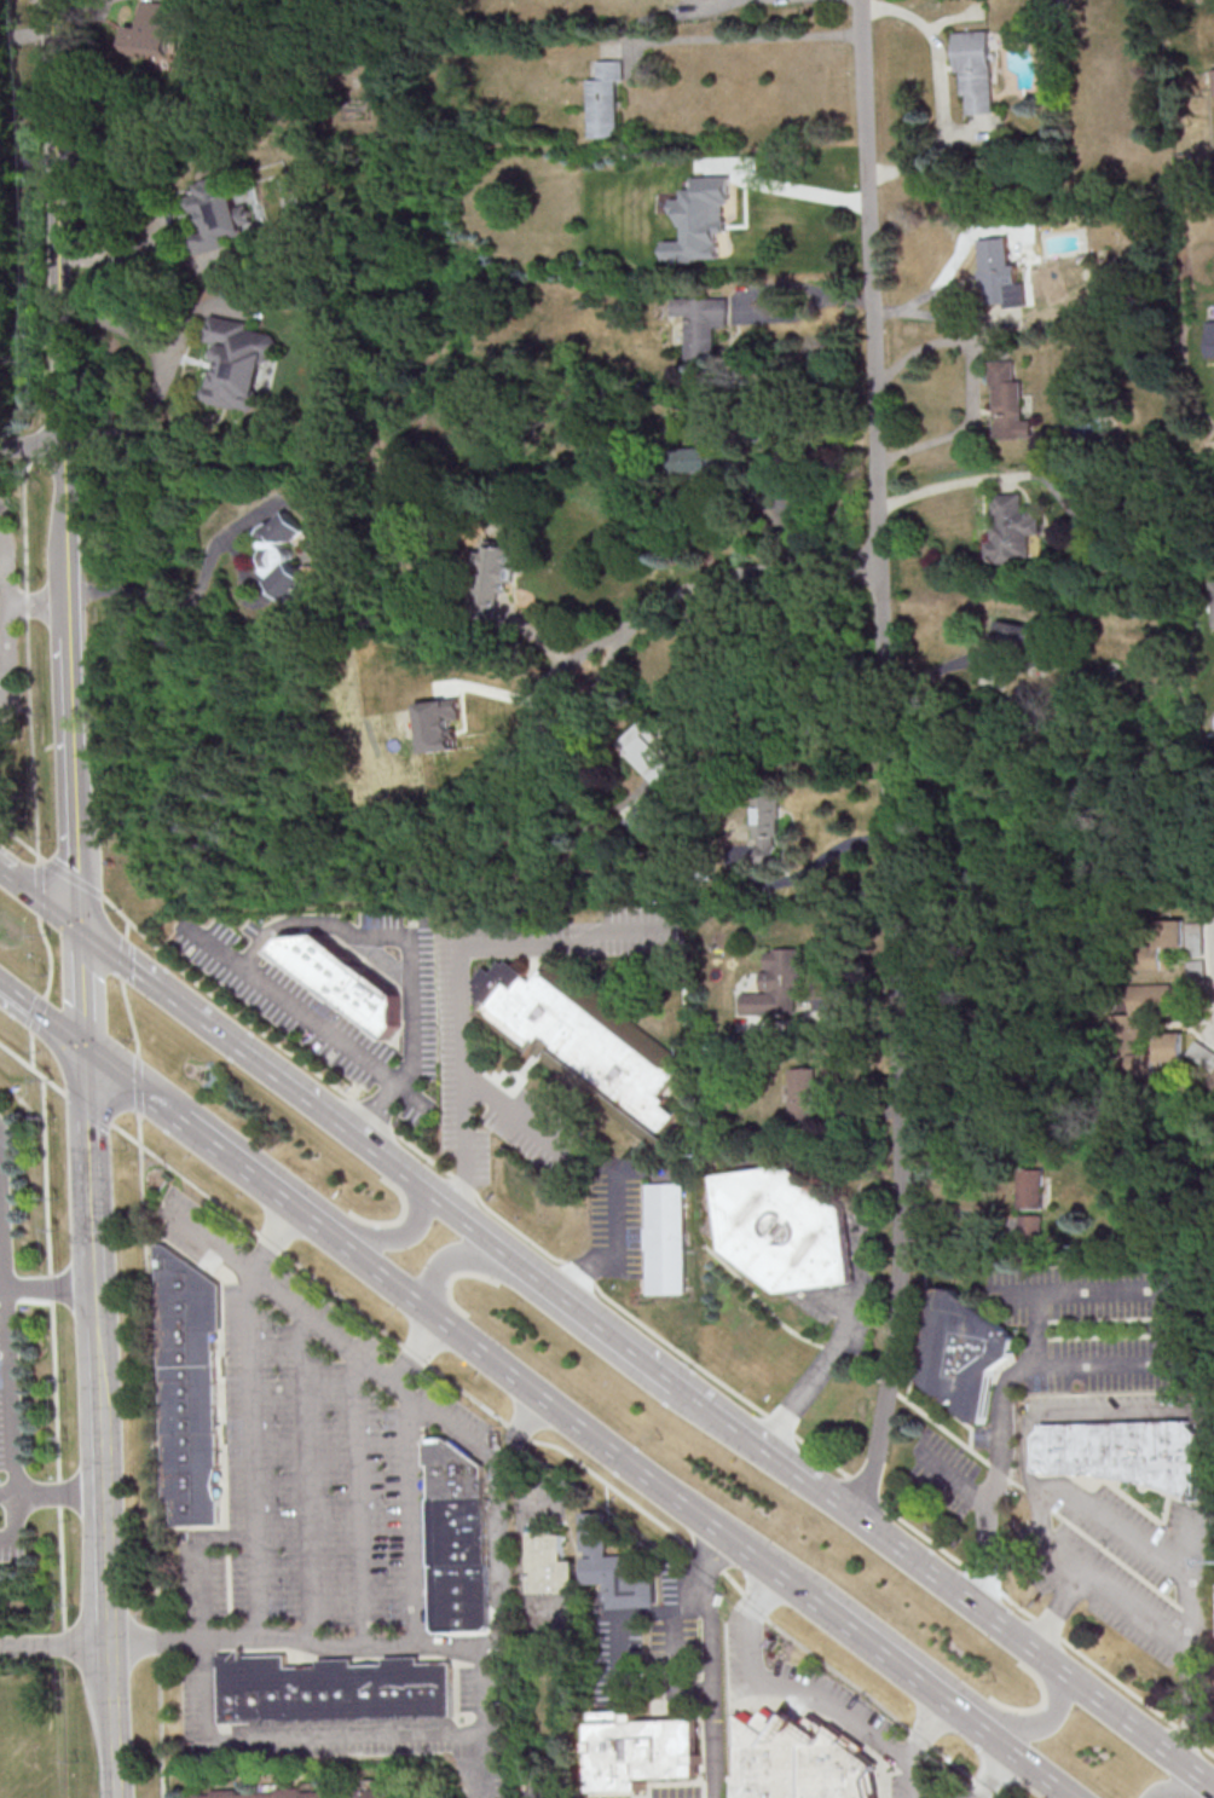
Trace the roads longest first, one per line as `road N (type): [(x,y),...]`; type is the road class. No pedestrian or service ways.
road 1 (residential): [(855,1516),(895,1374),(907,1221),(865,0)]
road 2 (primary): [(339,1238),(837,1619)]
road 3 (primary): [(1210,1793),(809,1482)]
road 4 (tertiary): [(97,1293),(117,1797)]
road 5 (tertiary): [(64,443),(67,692),(81,936)]
road 6 (residential): [(539,717),(611,640),(676,595),(768,572),(881,566)]
road 7 (primary): [(354,1139),(81,936)]
road 8 (tertiary): [(85,1050),(97,1293)]
road 9 (tertiary): [(49,0),(57,239)]
road 10 (tertiary): [(57,239),(64,443)]
road 11 (primary): [(515,1261),(354,1139)]
road 12 (primary): [(181,1121),(339,1238)]
road 13 (primary): [(837,1619),(985,1731)]
road 14 (primary): [(809,1482),(661,1371)]
road 15 (primary): [(661,1371),(563,1295)]
road 16 (primary): [(85,1050),(181,1121)]

